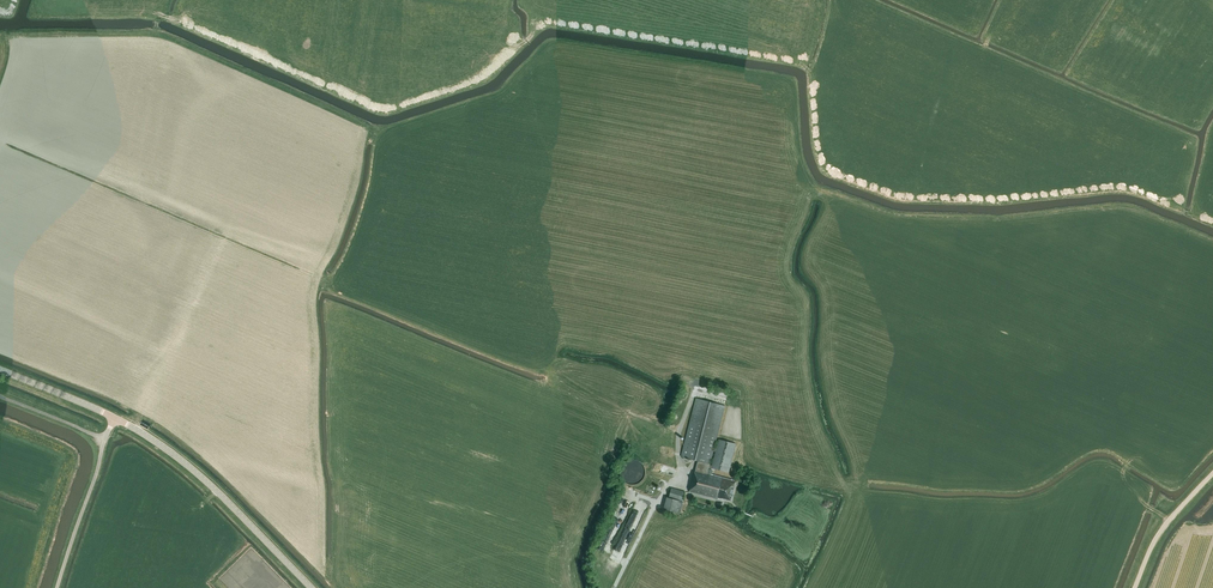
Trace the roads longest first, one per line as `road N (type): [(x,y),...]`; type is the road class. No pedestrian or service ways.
road 1 (tertiary): [(312,587),(170,452),(114,417),(0,370)]
road 2 (unclassified): [(1135,587),(1157,535),(1212,474)]

